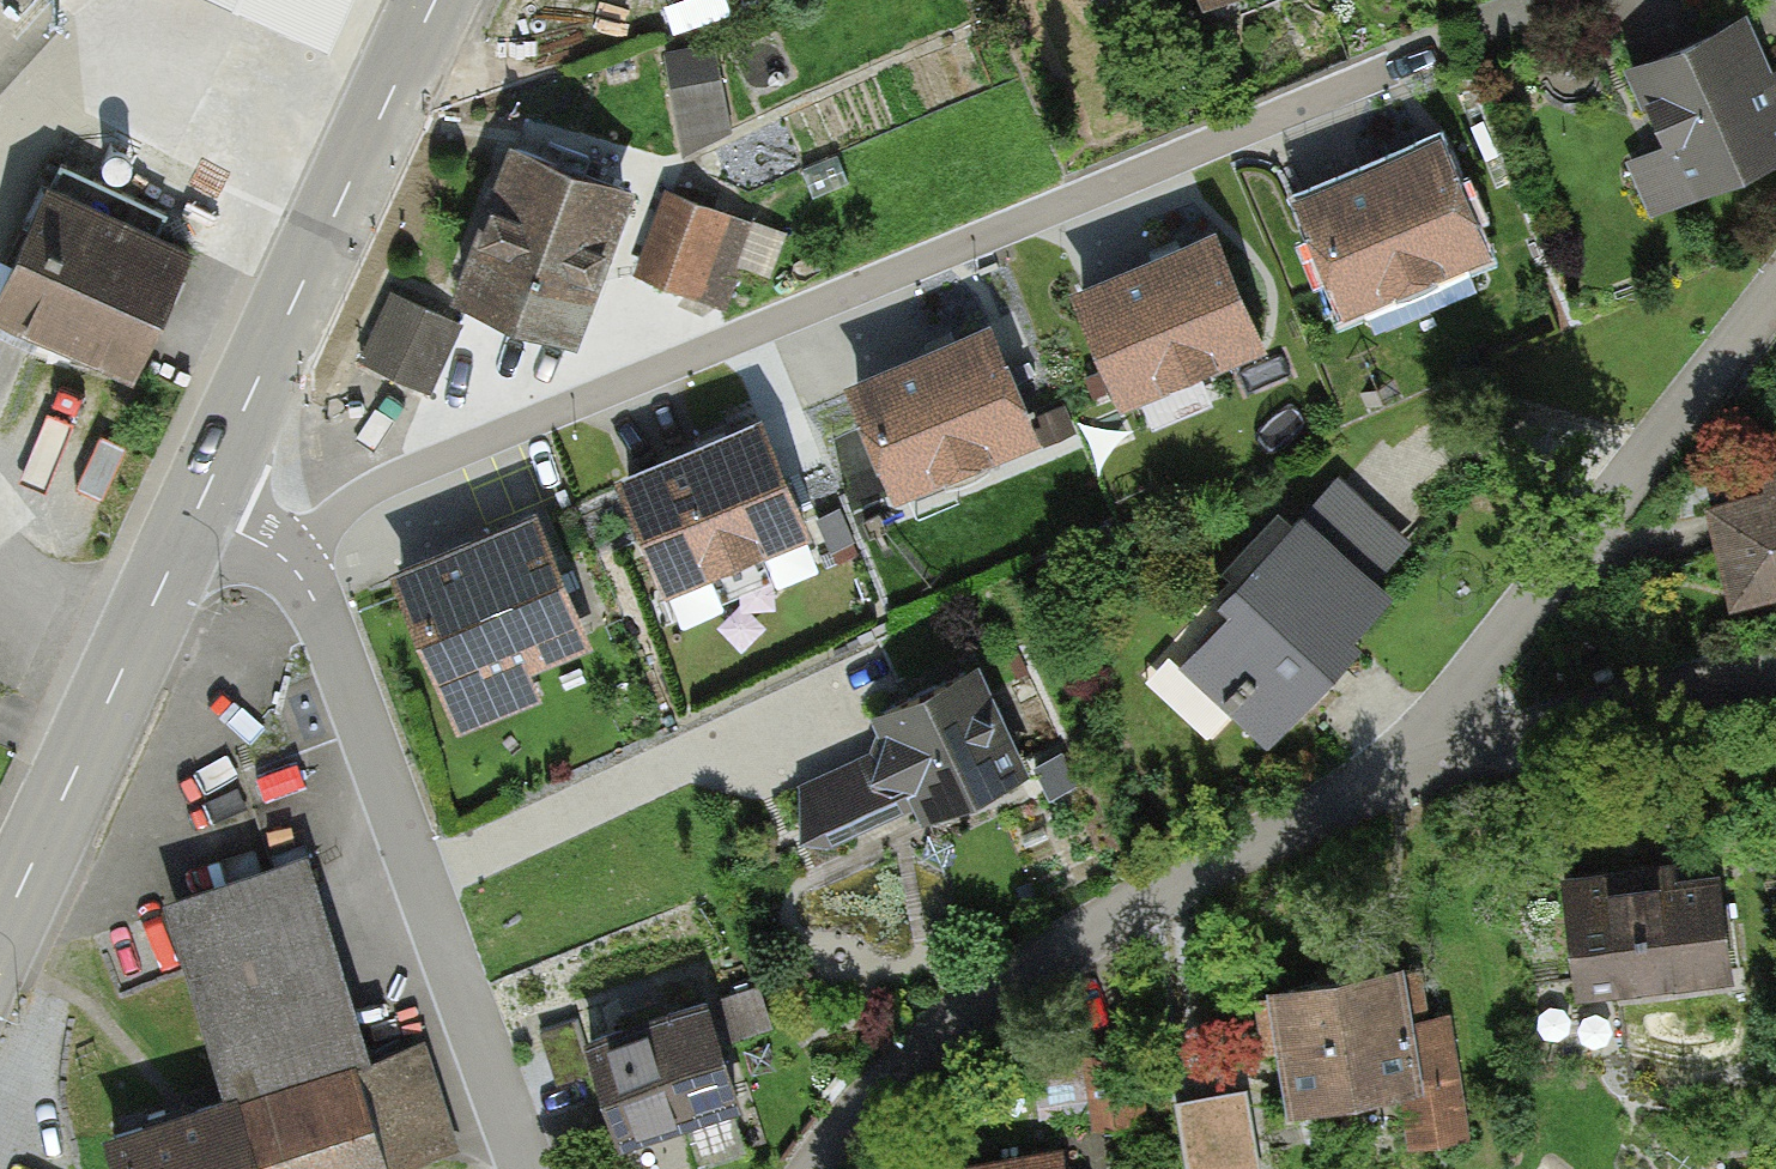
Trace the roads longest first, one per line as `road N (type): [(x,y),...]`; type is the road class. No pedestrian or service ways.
road 1 (residential): [(1383,71),(384,484),(286,561)]
road 2 (residential): [(818,1168),(906,1067),(1001,990),(1187,880),(1423,765)]
road 3 (residential): [(528,1168),(323,613),(286,561)]
road 4 (residential): [(1423,765),(1483,664),(1775,290)]
road 5 (tertiary): [(197,511),(436,0)]
road 6 (tertiary): [(0,934),(197,511)]
road 7 (residential): [(1423,765),(1775,672)]

